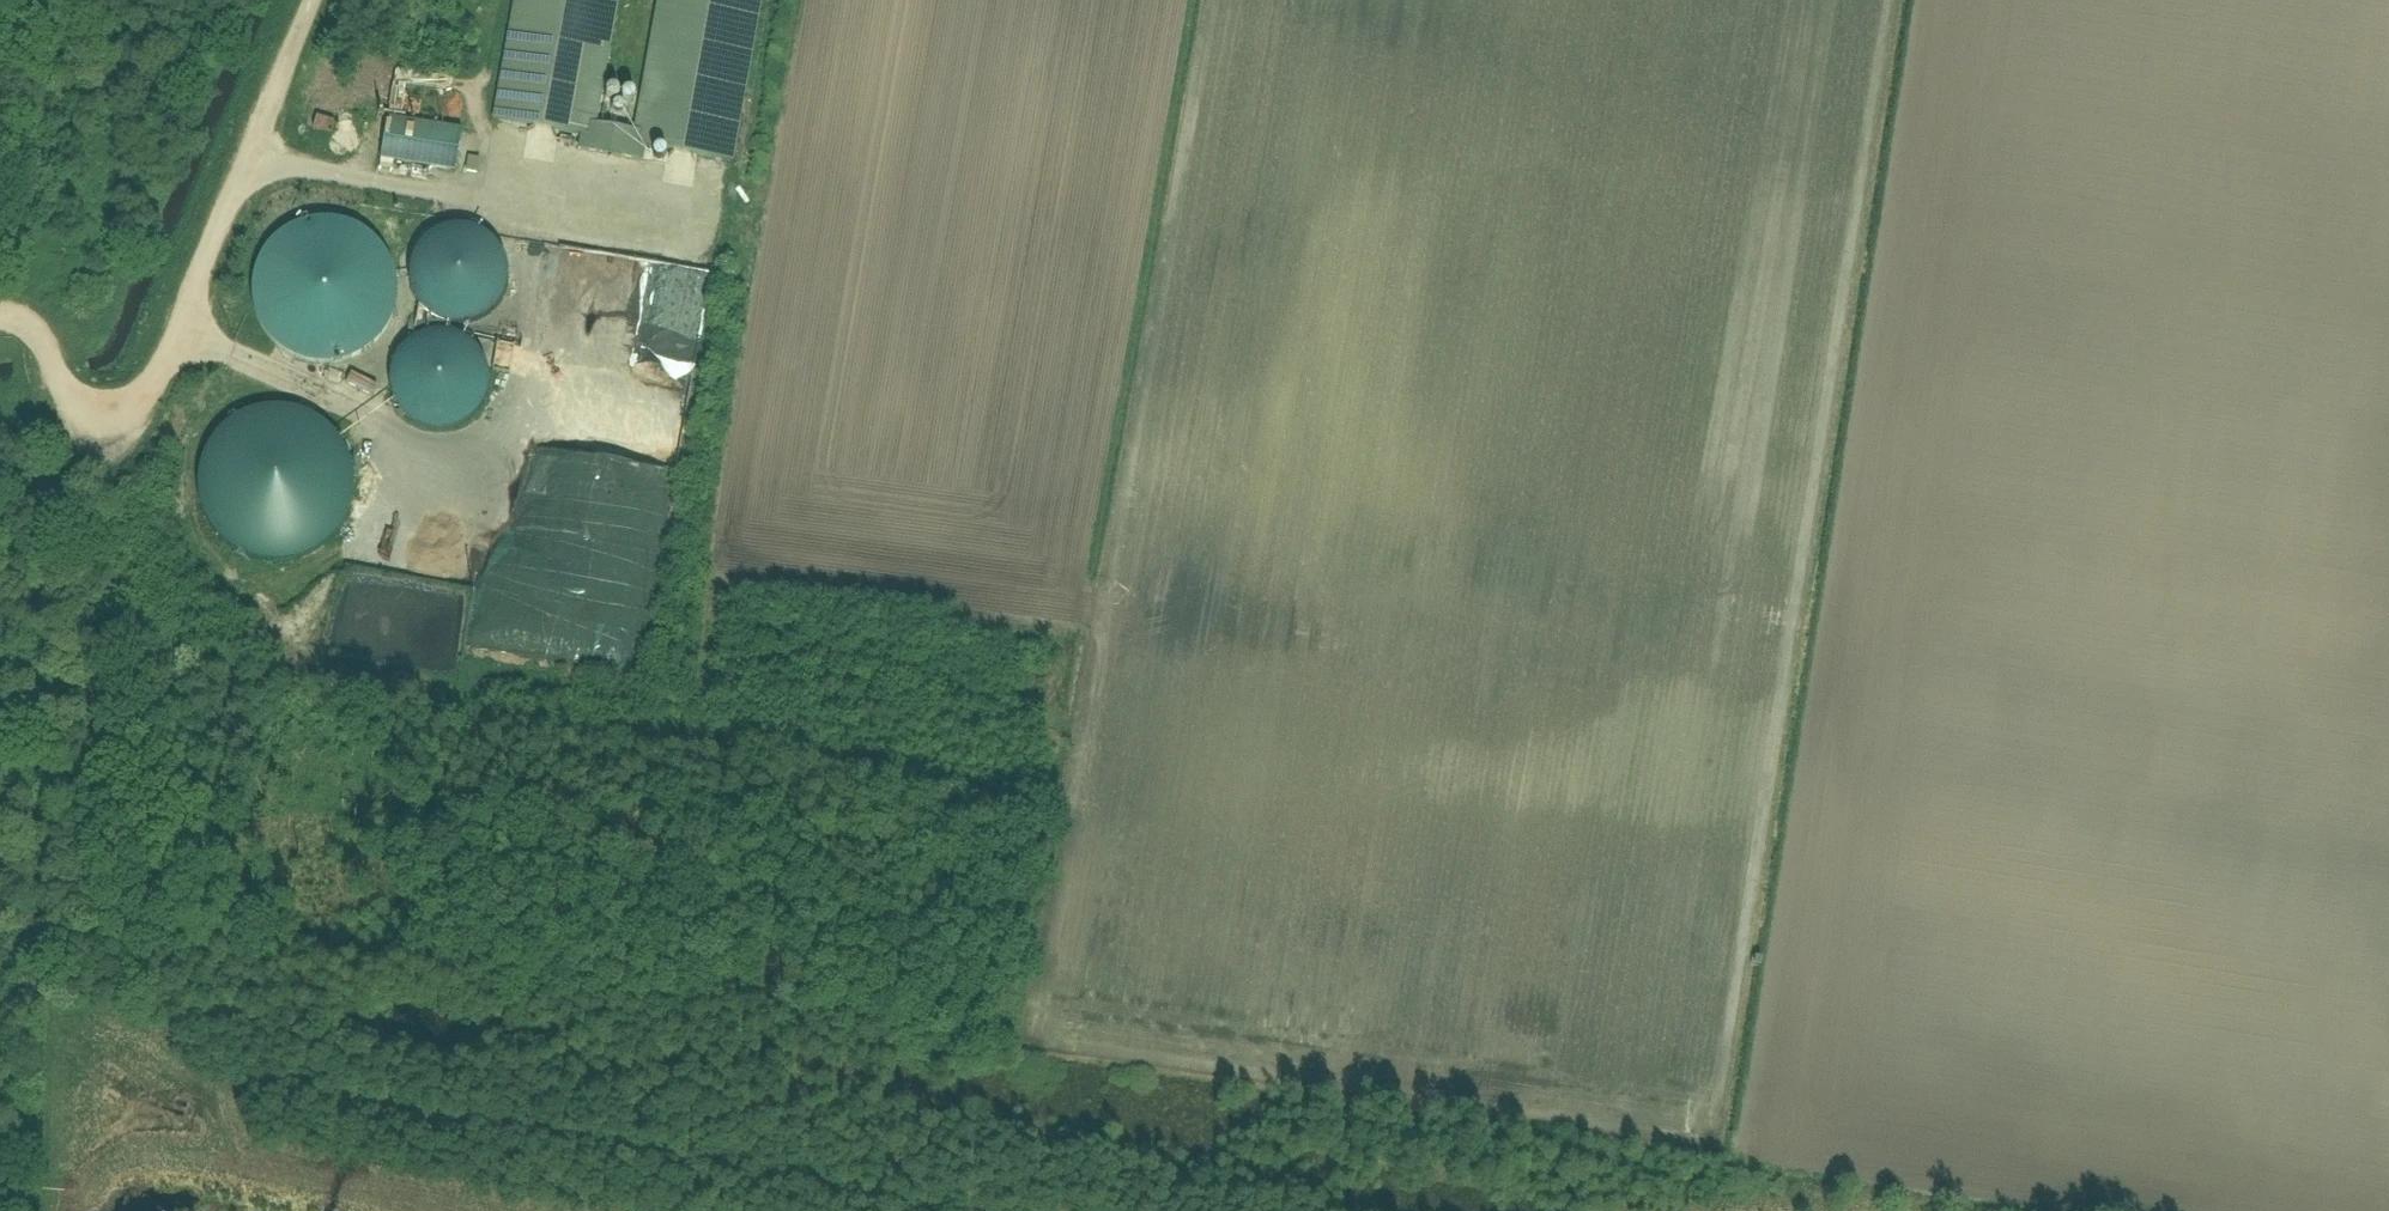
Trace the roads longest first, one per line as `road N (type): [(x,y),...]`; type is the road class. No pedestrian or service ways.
road 1 (unclassified): [(0,310),(31,311),(51,331),(87,405),(109,415),(142,404),(166,370),(307,0)]

